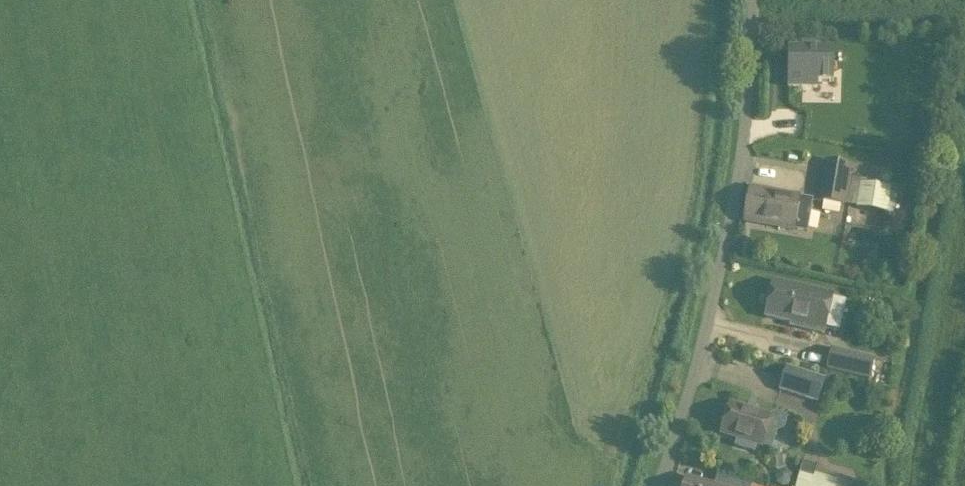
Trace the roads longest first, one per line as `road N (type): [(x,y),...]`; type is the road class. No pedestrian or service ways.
road 1 (unclassified): [(658,485),(730,226),(753,0)]

